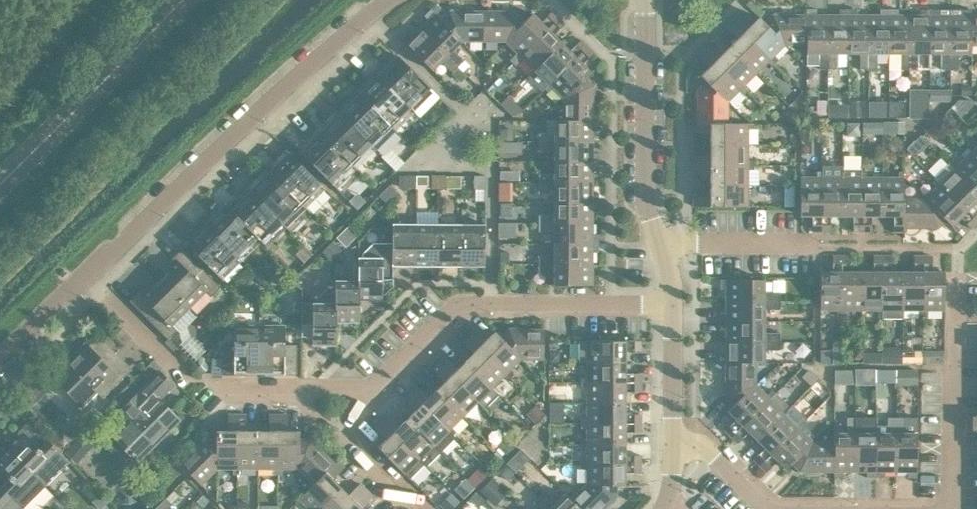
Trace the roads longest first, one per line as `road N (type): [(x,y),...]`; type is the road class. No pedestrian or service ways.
road 1 (residential): [(85,274),(389,0)]
road 2 (residential): [(375,387),(195,386),(85,274)]
road 3 (residential): [(375,387),(464,301),(674,304)]
road 4 (secondary): [(0,182),(180,0)]
road 5 (residential): [(645,0),(645,194),(659,243)]
road 6 (residential): [(955,274),(954,508)]
road 7 (residential): [(427,508),(352,429),(355,405),(375,387)]
road 8 (residential): [(659,243),(812,245)]
road 9 (residential): [(674,304),(673,443)]
road 10 (residential): [(769,508),(698,444),(673,443)]

